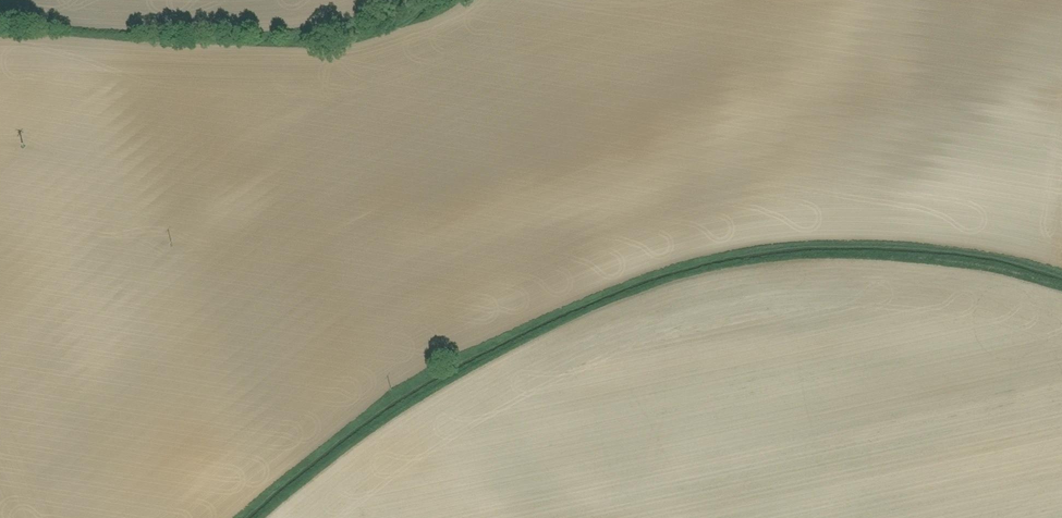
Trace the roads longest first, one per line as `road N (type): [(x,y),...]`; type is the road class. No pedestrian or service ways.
road 1 (track): [(430,0),(415,13),(316,35),(160,42)]

